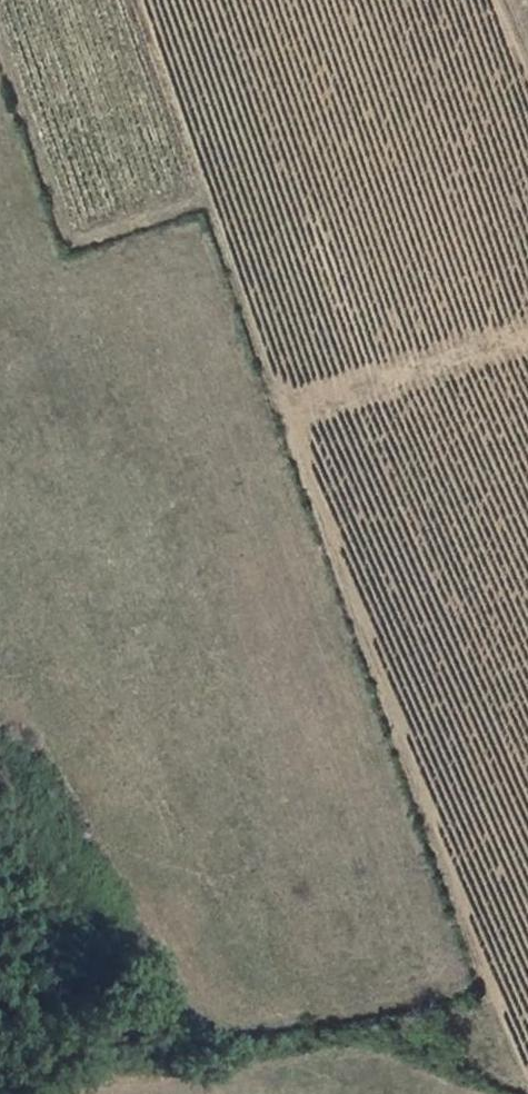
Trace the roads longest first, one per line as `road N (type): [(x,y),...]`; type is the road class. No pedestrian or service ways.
road 1 (track): [(159,0),(527,1075)]

